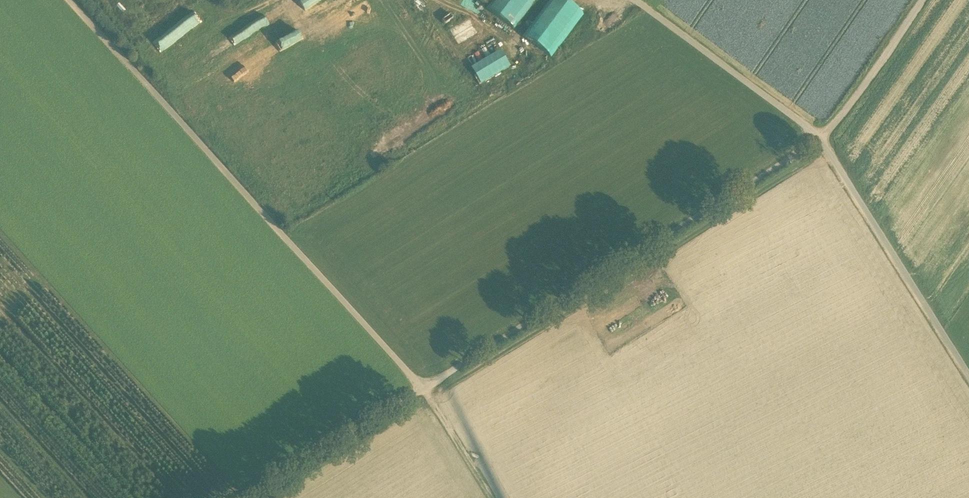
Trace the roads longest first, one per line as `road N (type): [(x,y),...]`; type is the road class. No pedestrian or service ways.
road 1 (track): [(250,497),(821,141)]
road 2 (track): [(71,0),(423,390)]
road 3 (track): [(968,378),(821,141)]
road 4 (track): [(821,141),(633,0)]
road 5 (track): [(821,141),(921,0)]
road 6 (track): [(491,497),(423,390)]

